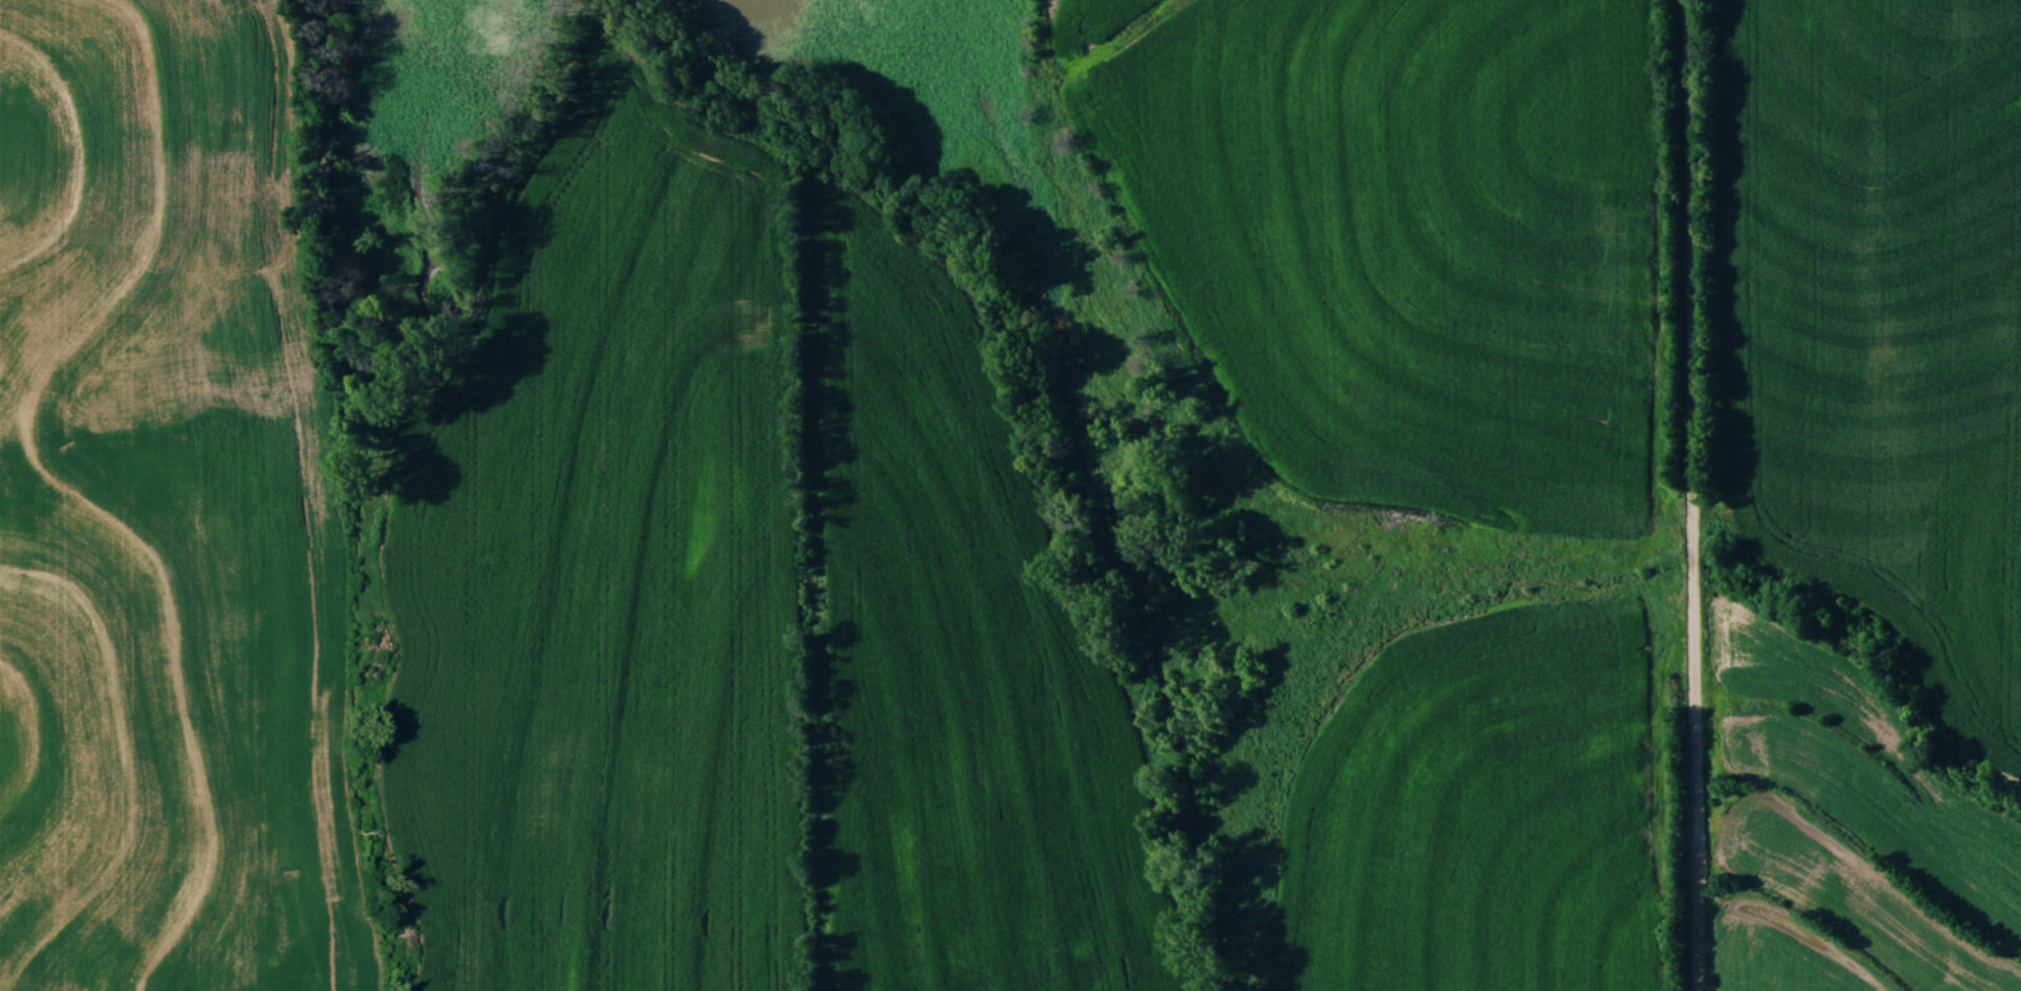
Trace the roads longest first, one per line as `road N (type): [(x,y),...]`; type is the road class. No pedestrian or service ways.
road 1 (residential): [(1699,990),(1687,0)]

